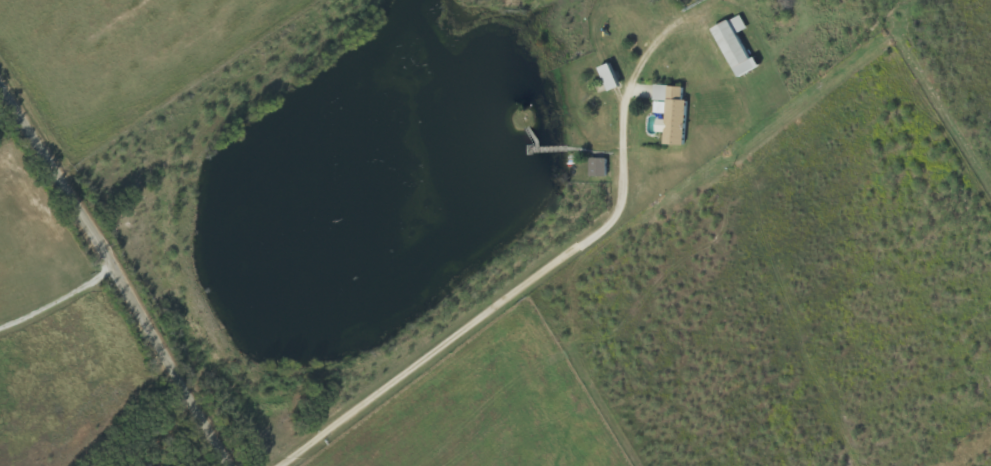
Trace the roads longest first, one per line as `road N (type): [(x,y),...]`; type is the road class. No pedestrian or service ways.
road 1 (residential): [(284,465),(614,223),(622,119),(635,71),(681,24)]
road 2 (residential): [(0,88),(228,465)]

